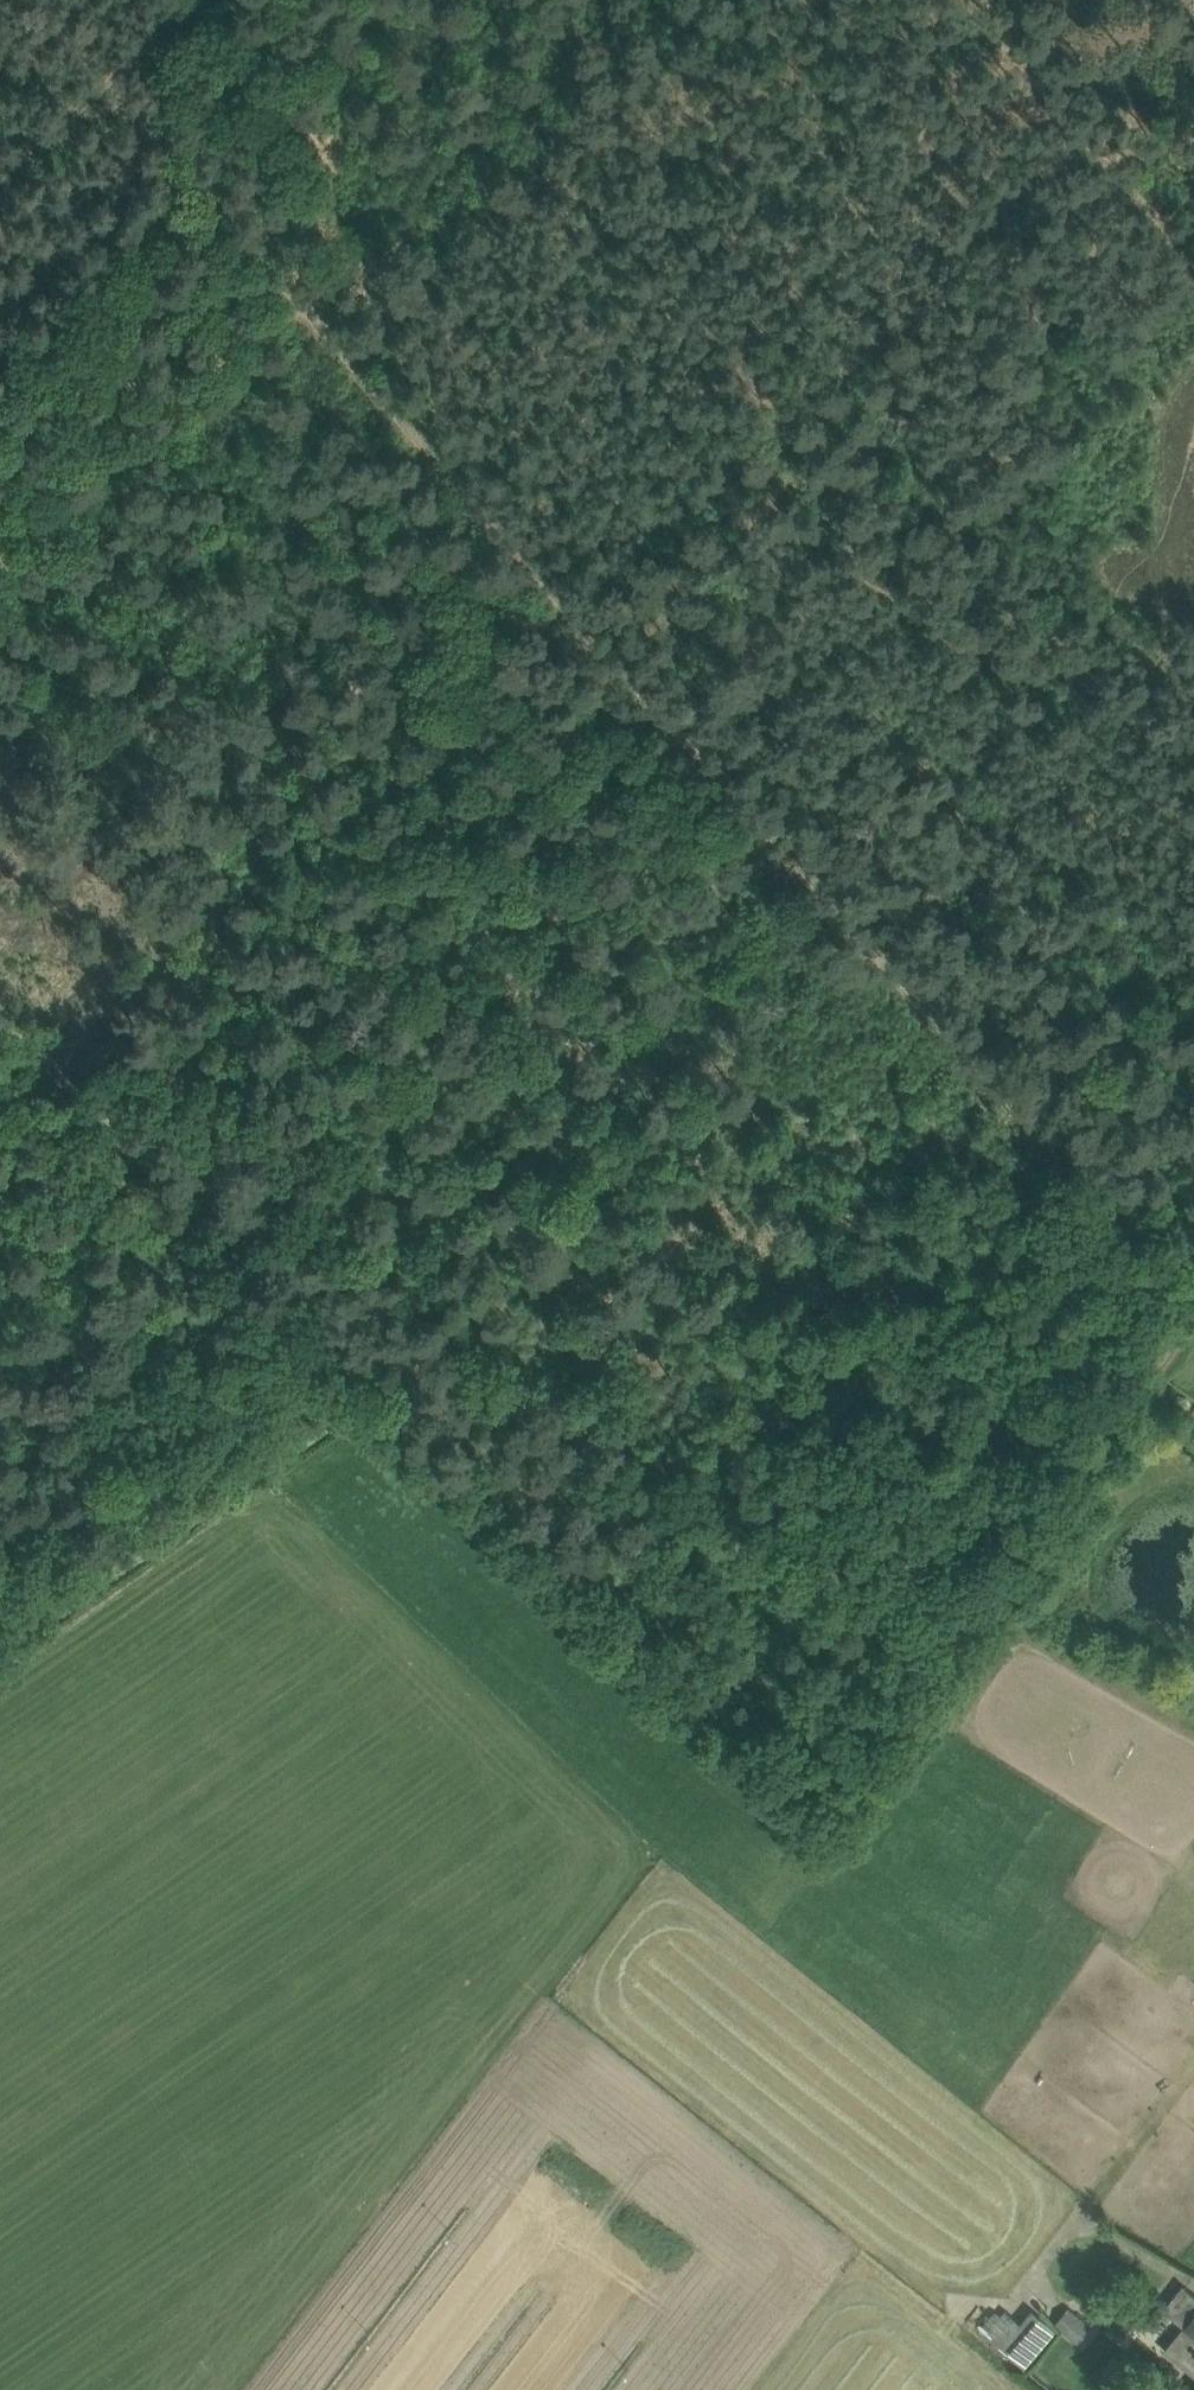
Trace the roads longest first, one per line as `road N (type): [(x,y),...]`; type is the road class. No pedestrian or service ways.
road 1 (track): [(0,1058),(320,1371),(306,1417),(0,1629)]

